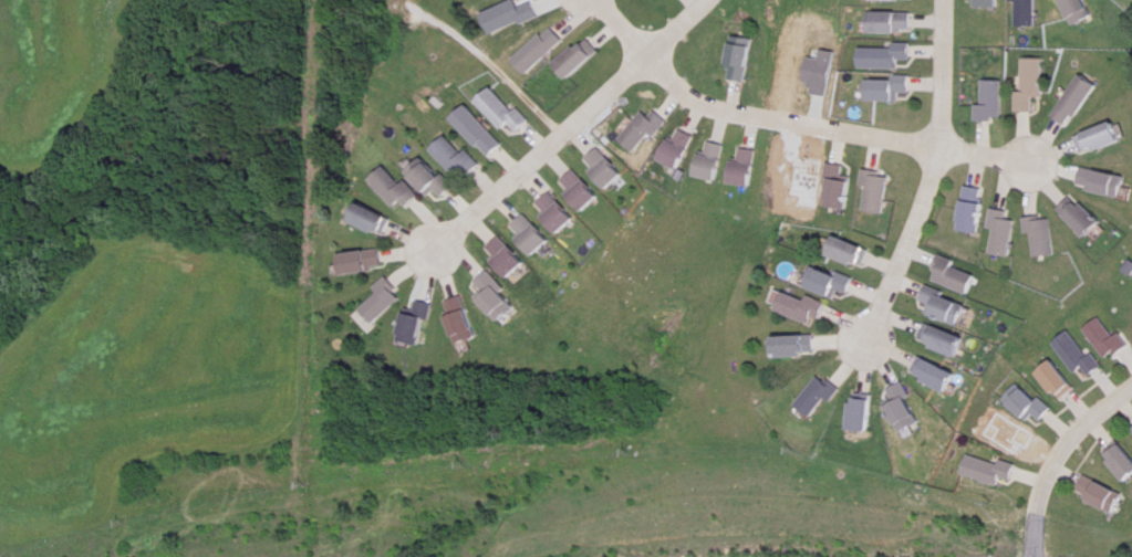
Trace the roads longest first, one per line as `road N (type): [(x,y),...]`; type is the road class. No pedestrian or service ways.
road 1 (residential): [(705,0),(432,254)]
road 2 (residential): [(942,0),(935,149),(864,349)]
road 3 (residential): [(1034,556),(1049,470),(1131,390)]

